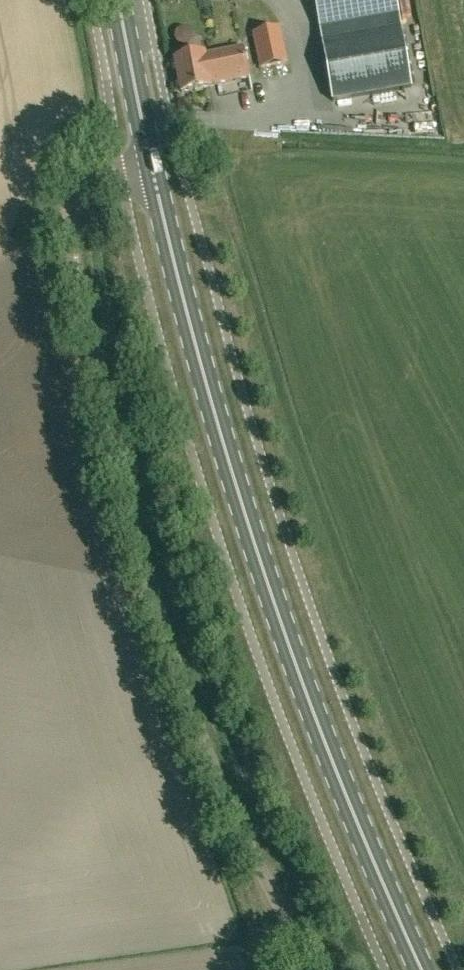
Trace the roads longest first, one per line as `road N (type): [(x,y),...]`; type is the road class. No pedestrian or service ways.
road 1 (unclassified): [(303,969),(187,736),(141,599),(65,236),(86,192),(154,171)]
road 2 (secondary): [(423,969),(297,671),(240,506),(154,171)]
road 3 (secondary): [(154,171),(120,0)]

